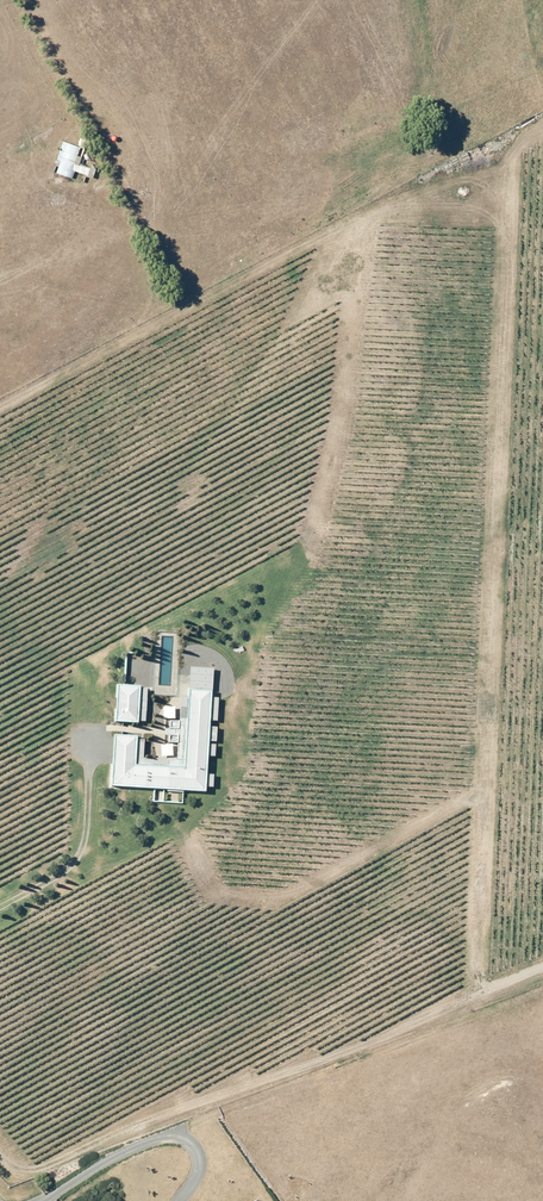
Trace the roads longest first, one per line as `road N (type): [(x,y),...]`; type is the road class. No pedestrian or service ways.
road 1 (track): [(481,1003),(515,193),(518,159),(542,143)]
road 2 (track): [(515,193),(463,215),(399,211),(377,233),(362,275),(322,509),(303,547)]
road 3 (track): [(399,211),(0,412)]
road 4 (track): [(490,797),(439,813),(296,888),(259,894),(224,890),(194,868),(193,823)]

